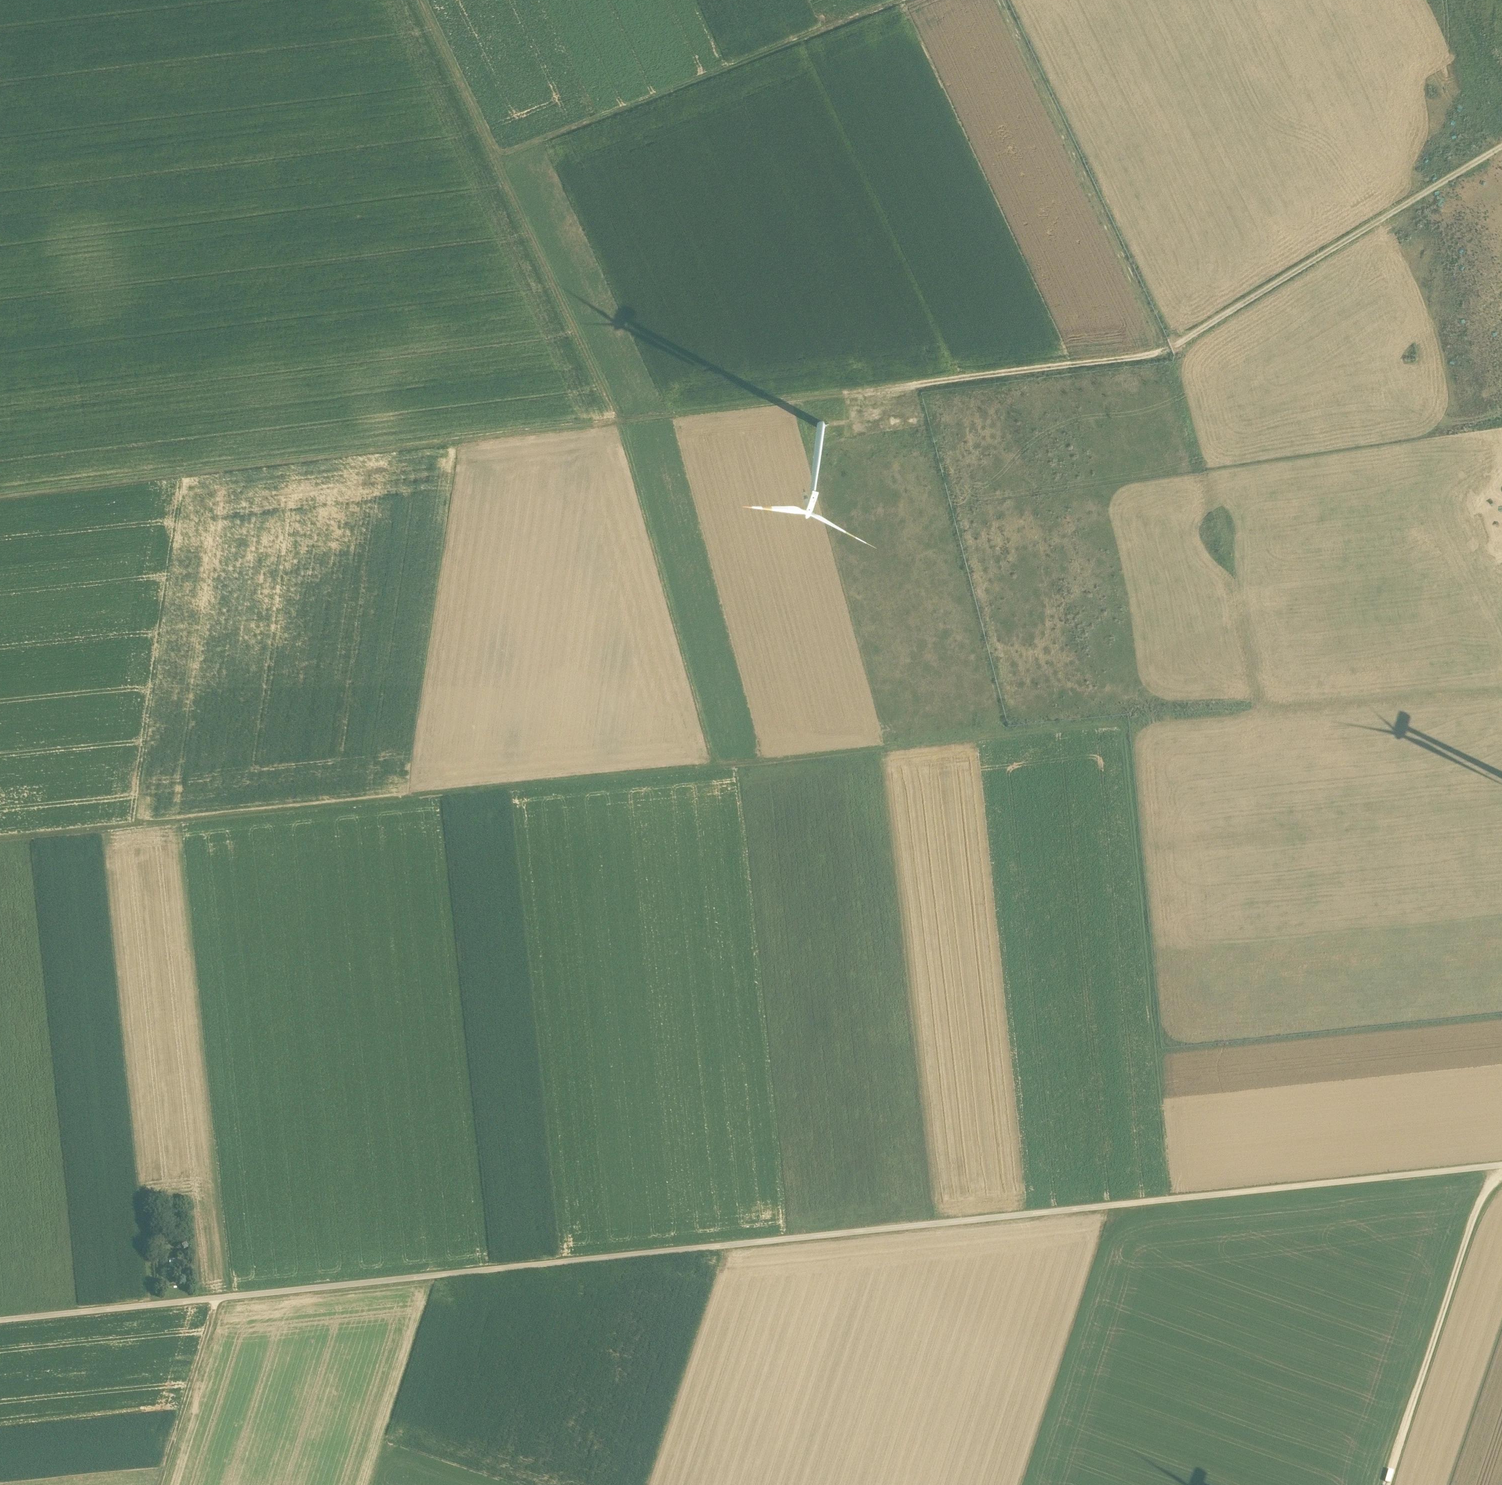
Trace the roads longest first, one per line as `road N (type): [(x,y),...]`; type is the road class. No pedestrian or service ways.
road 1 (track): [(1501,1165),(0,1321)]
road 2 (track): [(1121,725),(0,841)]
road 3 (track): [(0,497),(783,400)]
road 4 (track): [(1000,0),(1165,351),(1501,146)]
road 5 (track): [(1263,710),(1165,351),(783,400)]
road 6 (track): [(497,158),(621,420),(716,767)]
road 7 (track): [(899,0),(497,158),(423,0)]
road 8 (track): [(1121,725),(1169,1200)]
road 9 (track): [(1501,692),(1121,725)]
road 10 (track): [(1385,1484),(1491,1166)]
road 11 (track): [(159,1484),(218,1297)]
road 12 (track): [(515,1484),(392,1442),(379,1484)]

